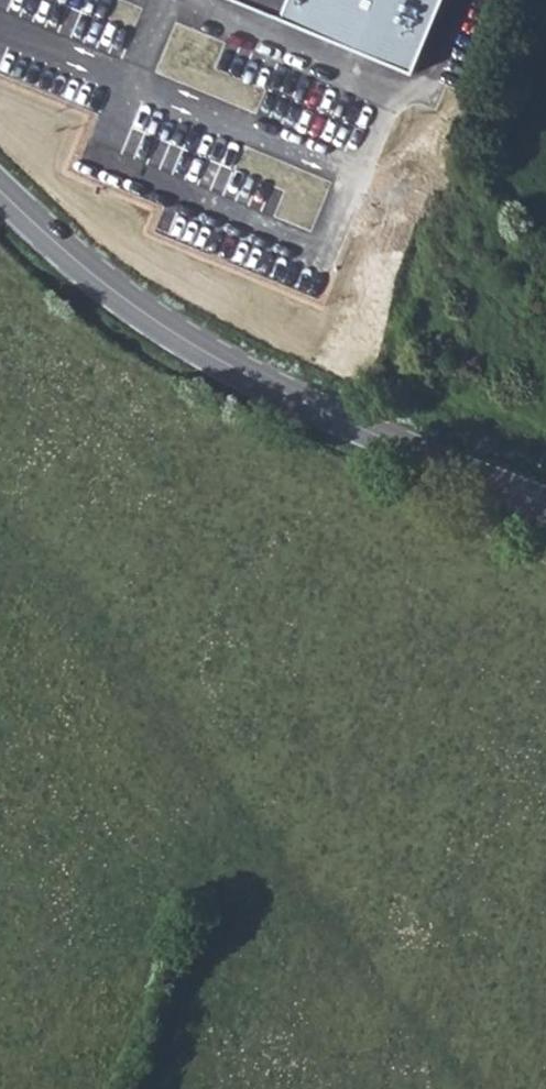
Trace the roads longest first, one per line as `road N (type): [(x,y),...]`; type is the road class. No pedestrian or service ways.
road 1 (secondary): [(0,190),(173,332),(321,412),(545,500)]

